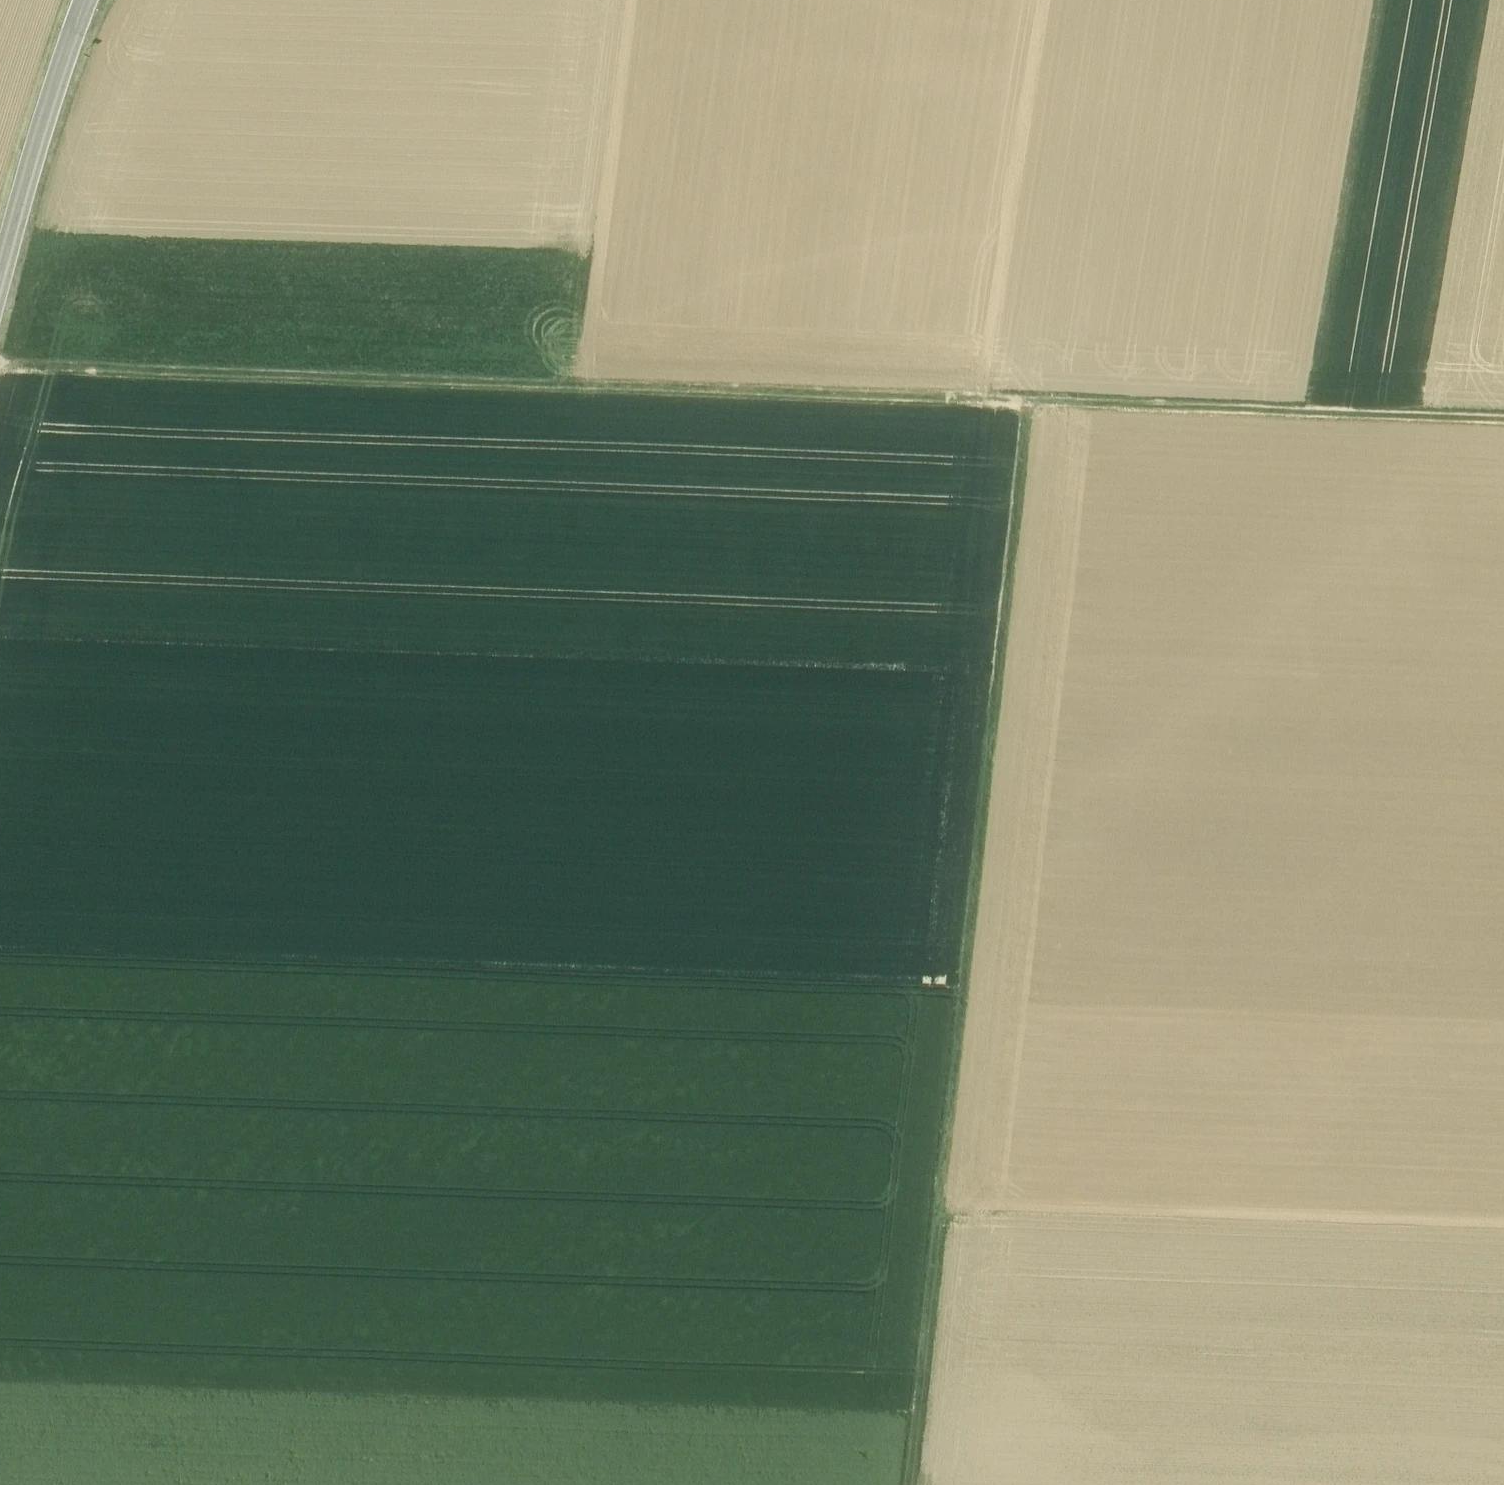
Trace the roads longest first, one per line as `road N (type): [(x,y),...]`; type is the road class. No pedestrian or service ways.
road 1 (track): [(1503,424),(0,367)]
road 2 (track): [(1027,407),(907,1484)]
road 3 (tertiary): [(0,280),(87,0)]

